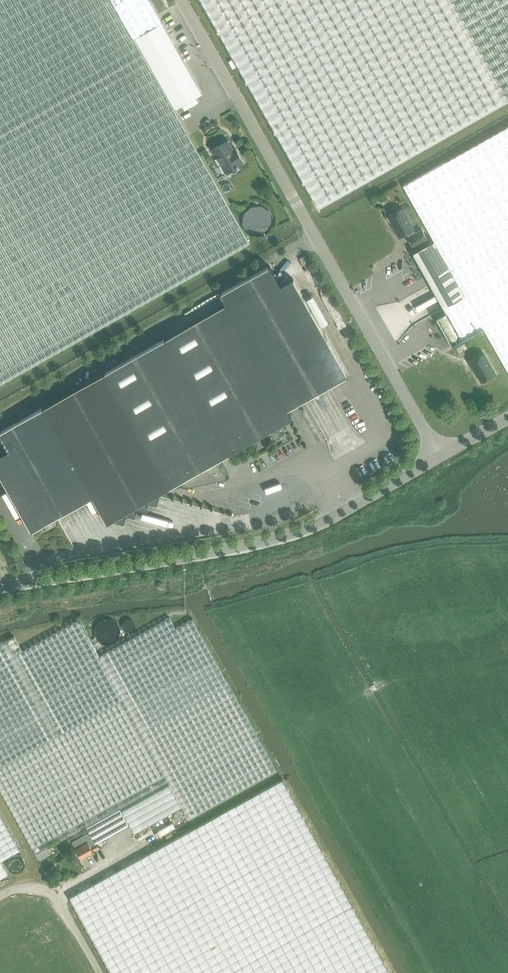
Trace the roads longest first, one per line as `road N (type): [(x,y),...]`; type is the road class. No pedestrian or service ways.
road 1 (unclassified): [(182,0),(437,455)]
road 2 (unclassified): [(437,455),(316,522),(0,584)]
road 3 (unclassified): [(99,972),(56,897),(28,888),(0,896)]

